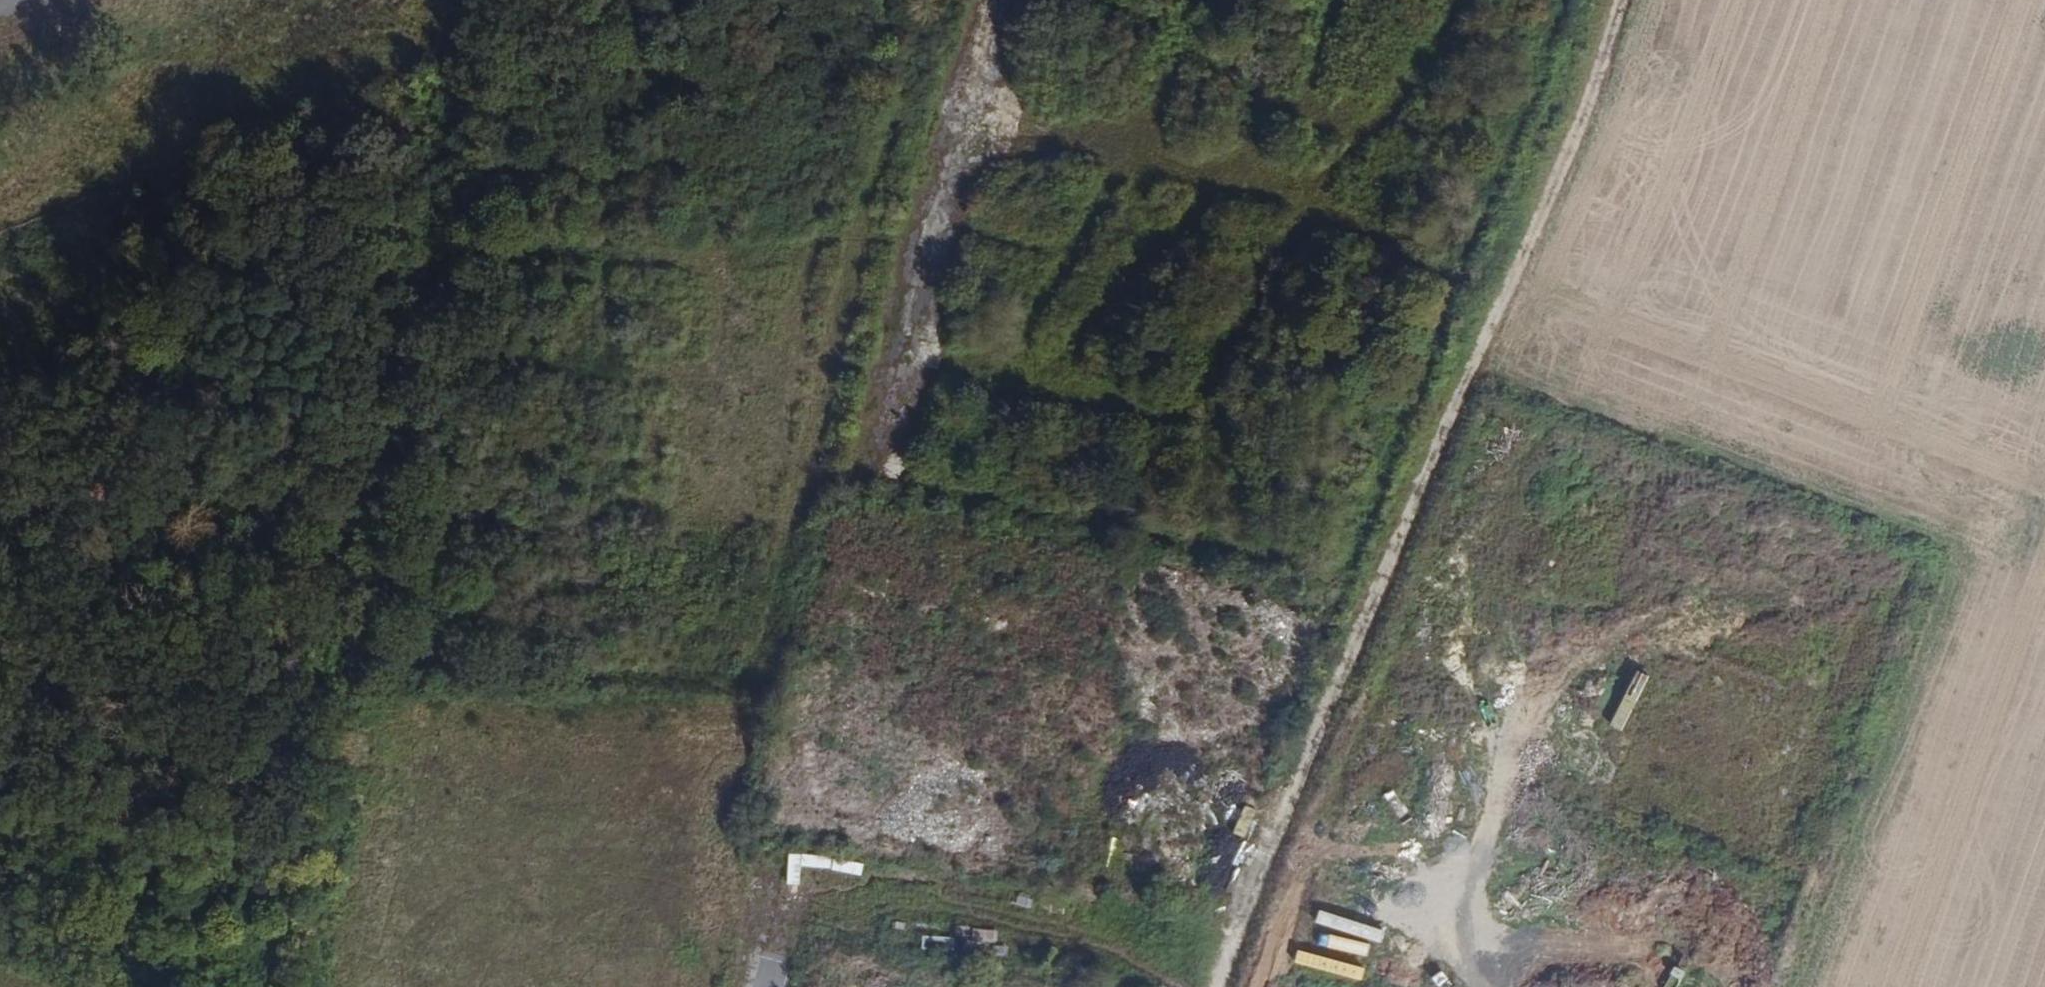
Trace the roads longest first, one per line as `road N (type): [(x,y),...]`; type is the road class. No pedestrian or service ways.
road 1 (track): [(1224,986),(1550,235),(1619,0)]

